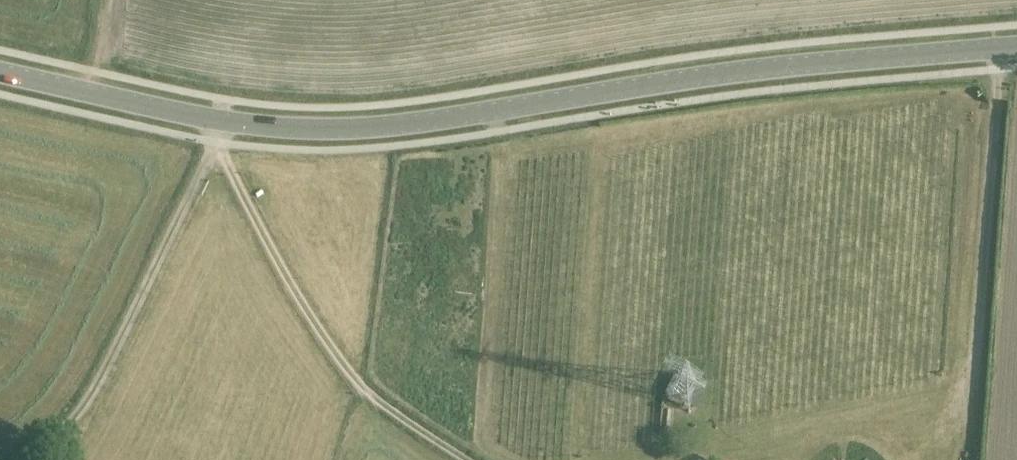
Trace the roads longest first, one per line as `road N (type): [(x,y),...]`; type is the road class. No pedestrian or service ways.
road 1 (unclassified): [(1016,47),(718,73),(343,128),(220,123),(0,72)]
road 2 (track): [(471,459),(349,373),(294,288),(217,141)]
road 3 (track): [(34,459),(95,396),(217,141)]

